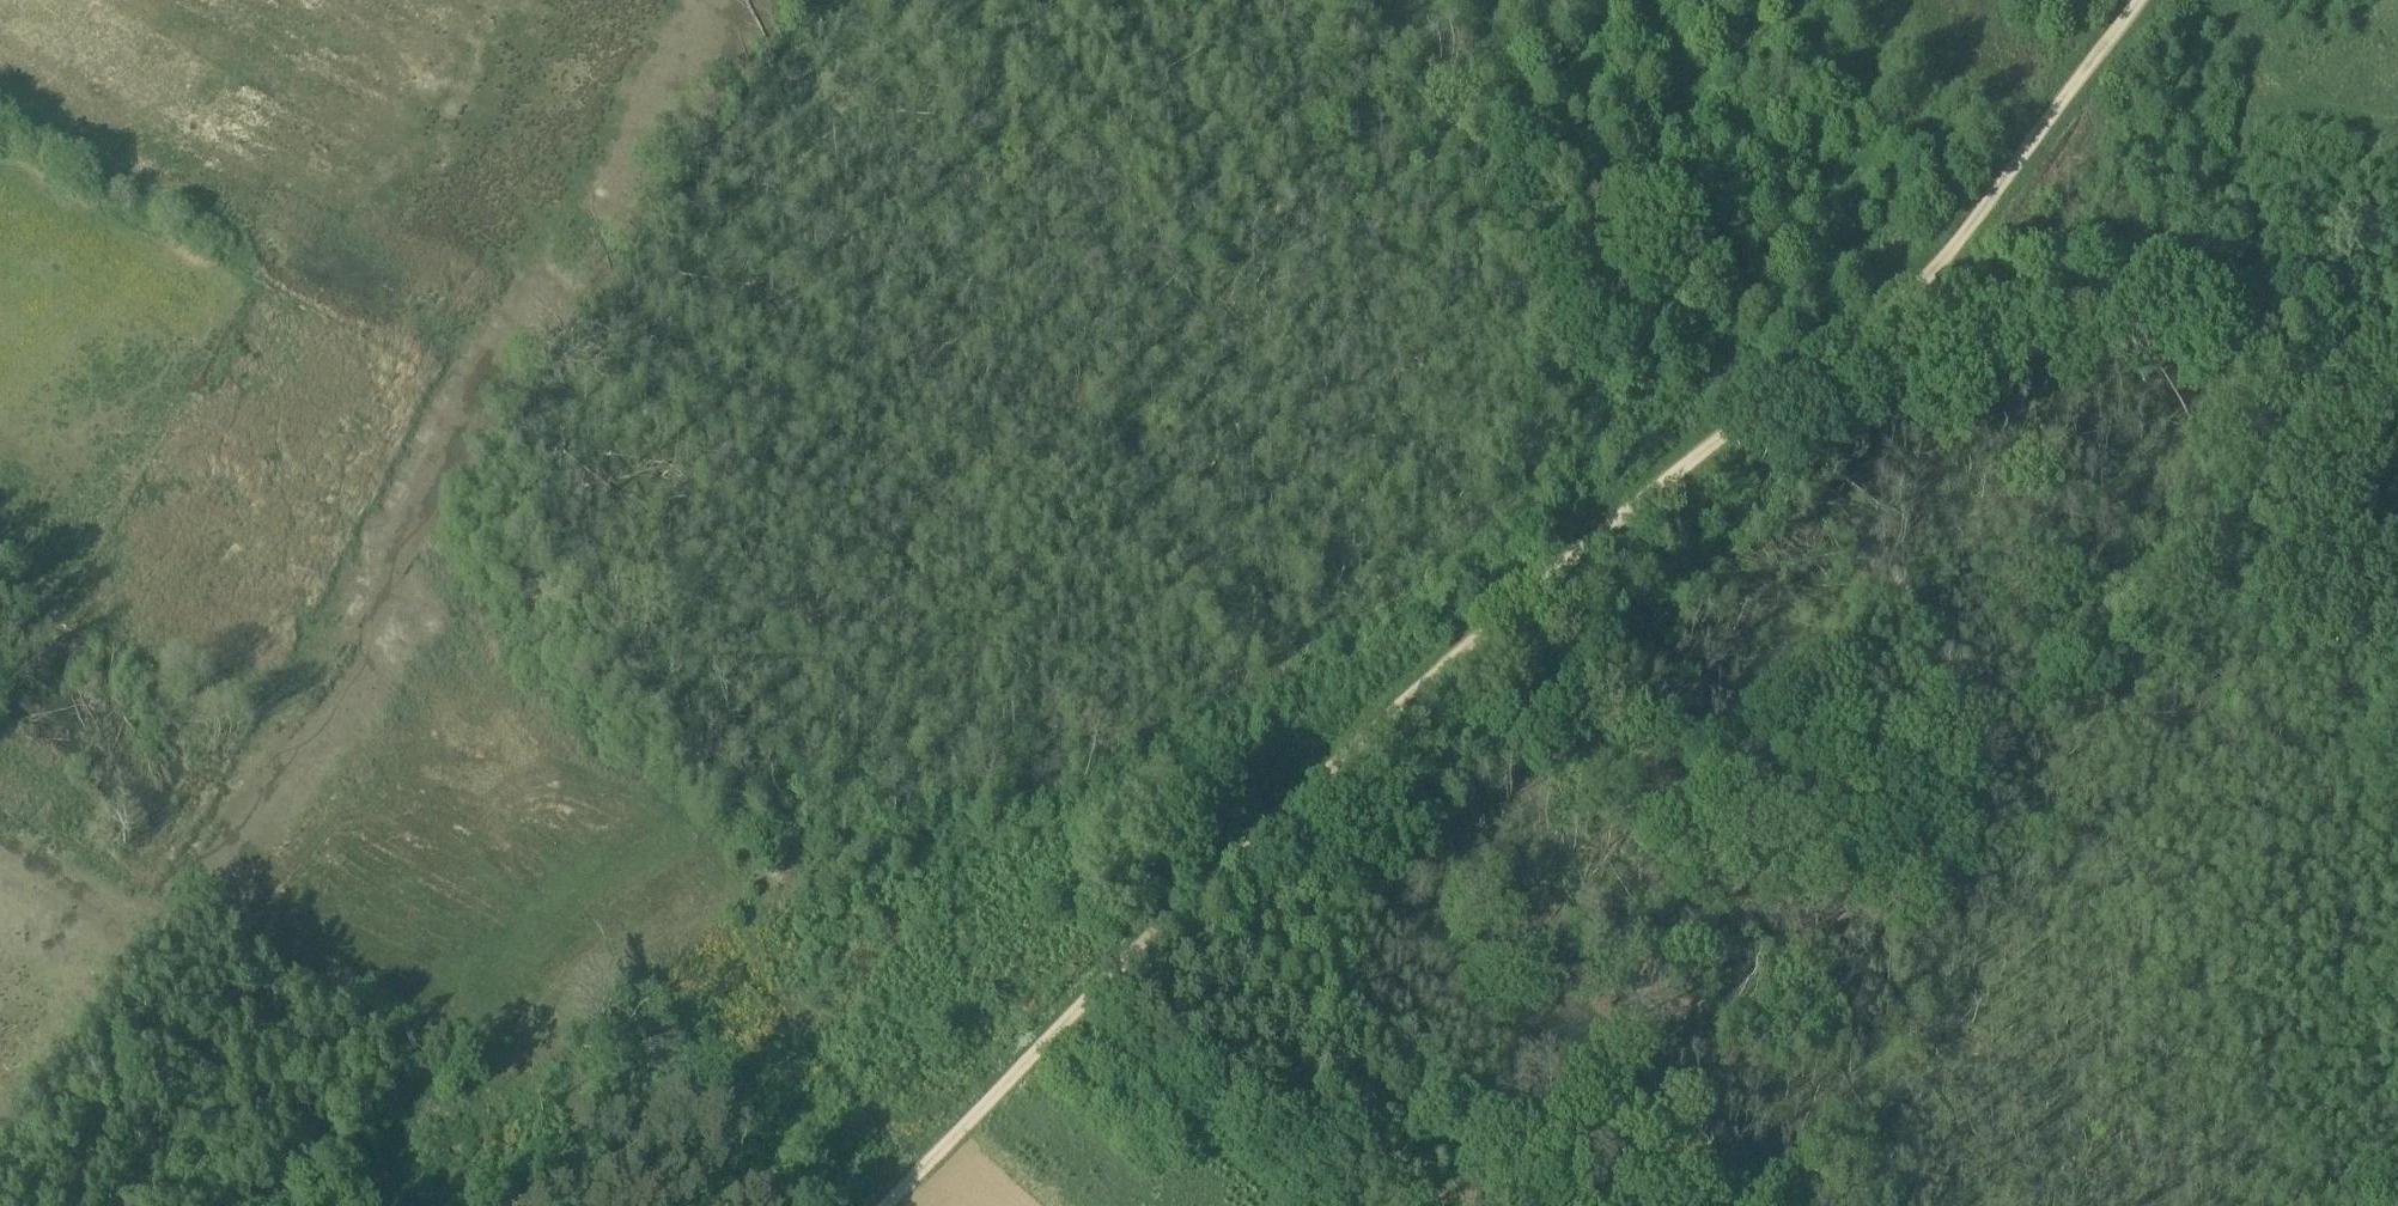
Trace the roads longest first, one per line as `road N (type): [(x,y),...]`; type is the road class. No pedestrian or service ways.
road 1 (track): [(1927,296),(1090,998),(877,1205)]
road 2 (track): [(2397,380),(2181,316),(1927,296)]
road 3 (track): [(2153,0),(1927,296)]
road 4 (track): [(142,914),(0,837)]

